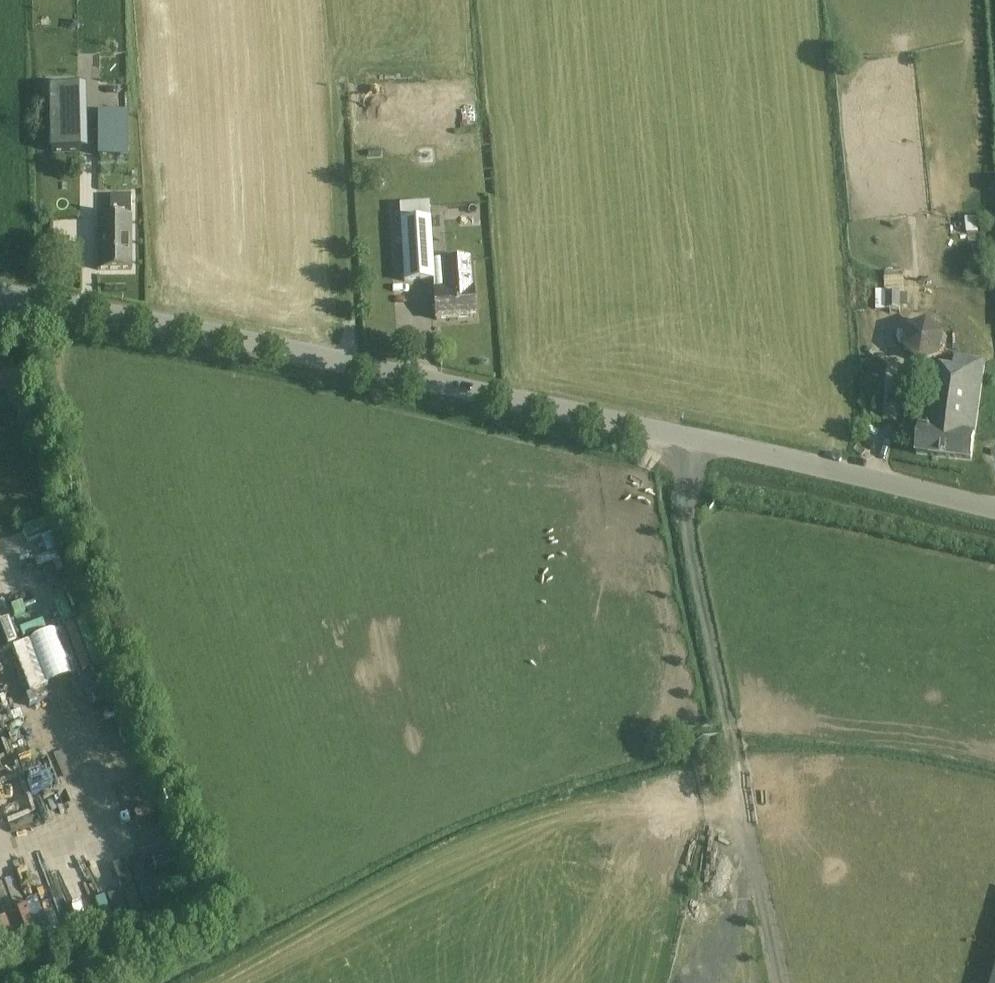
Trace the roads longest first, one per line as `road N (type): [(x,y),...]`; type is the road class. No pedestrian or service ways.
road 1 (unclassified): [(994,511),(0,294)]
road 2 (track): [(782,982),(675,438)]

